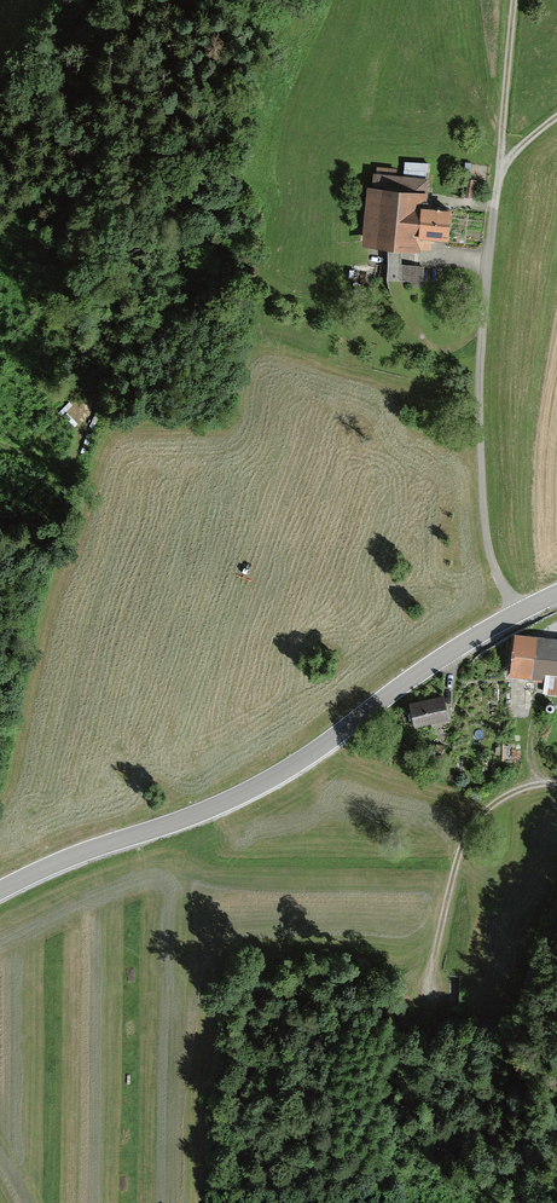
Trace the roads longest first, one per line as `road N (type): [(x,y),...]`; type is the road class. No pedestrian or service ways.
road 1 (tertiary): [(556,595),(446,655),(264,785),(0,891)]
road 2 (track): [(556,119),(510,161),(498,187),(481,354),(485,540),(518,613)]
road 3 (track): [(556,783),(520,789),(482,814),(468,834),(419,1018)]
road 4 (track): [(498,187),(518,0)]

